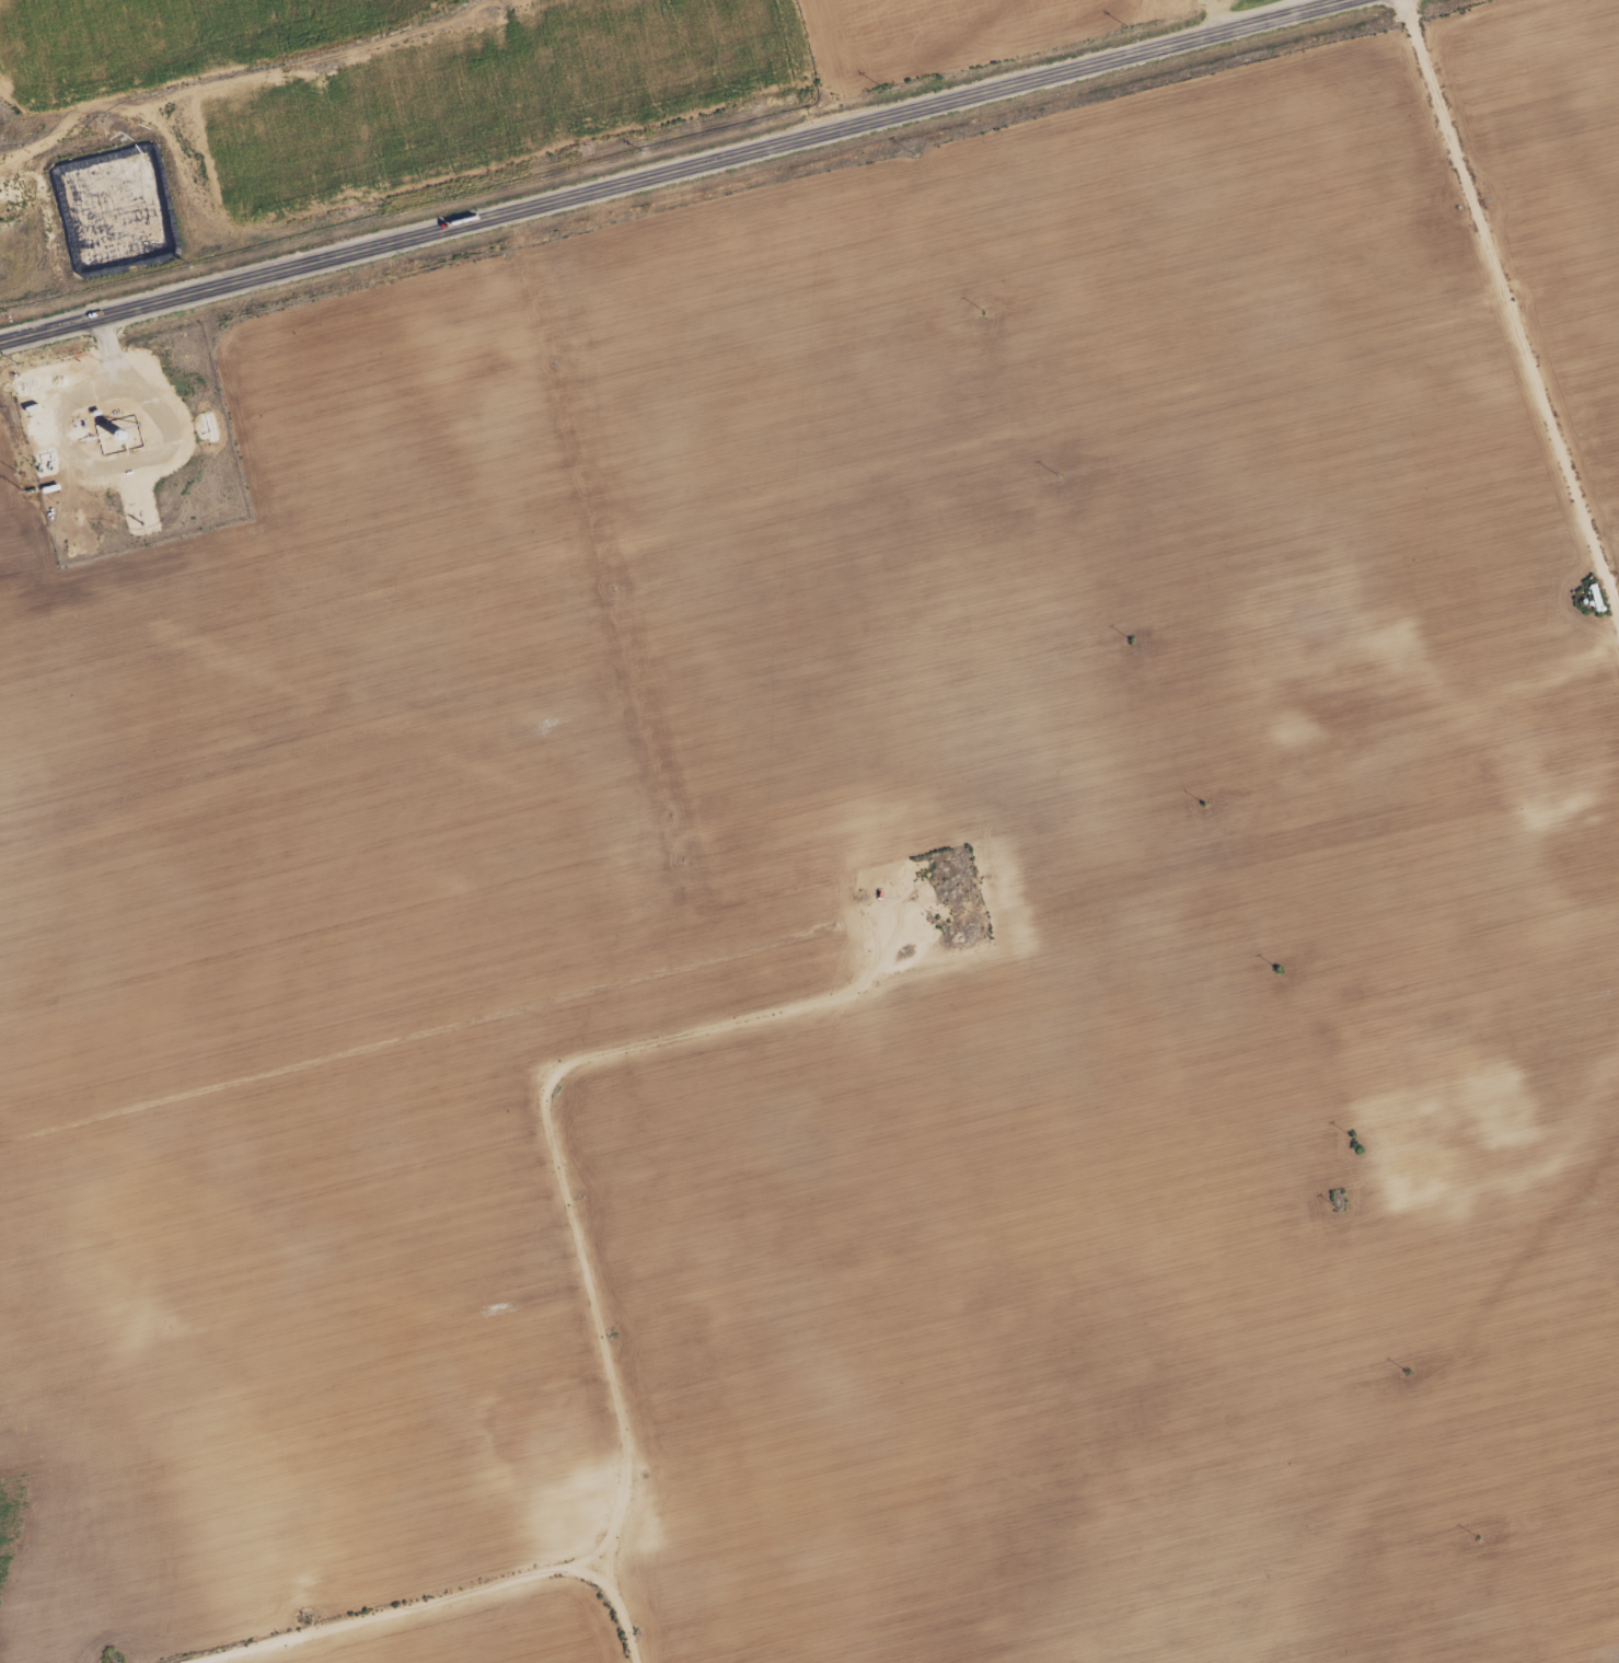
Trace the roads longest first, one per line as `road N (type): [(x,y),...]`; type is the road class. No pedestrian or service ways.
road 1 (secondary): [(0,339),(1342,0)]

